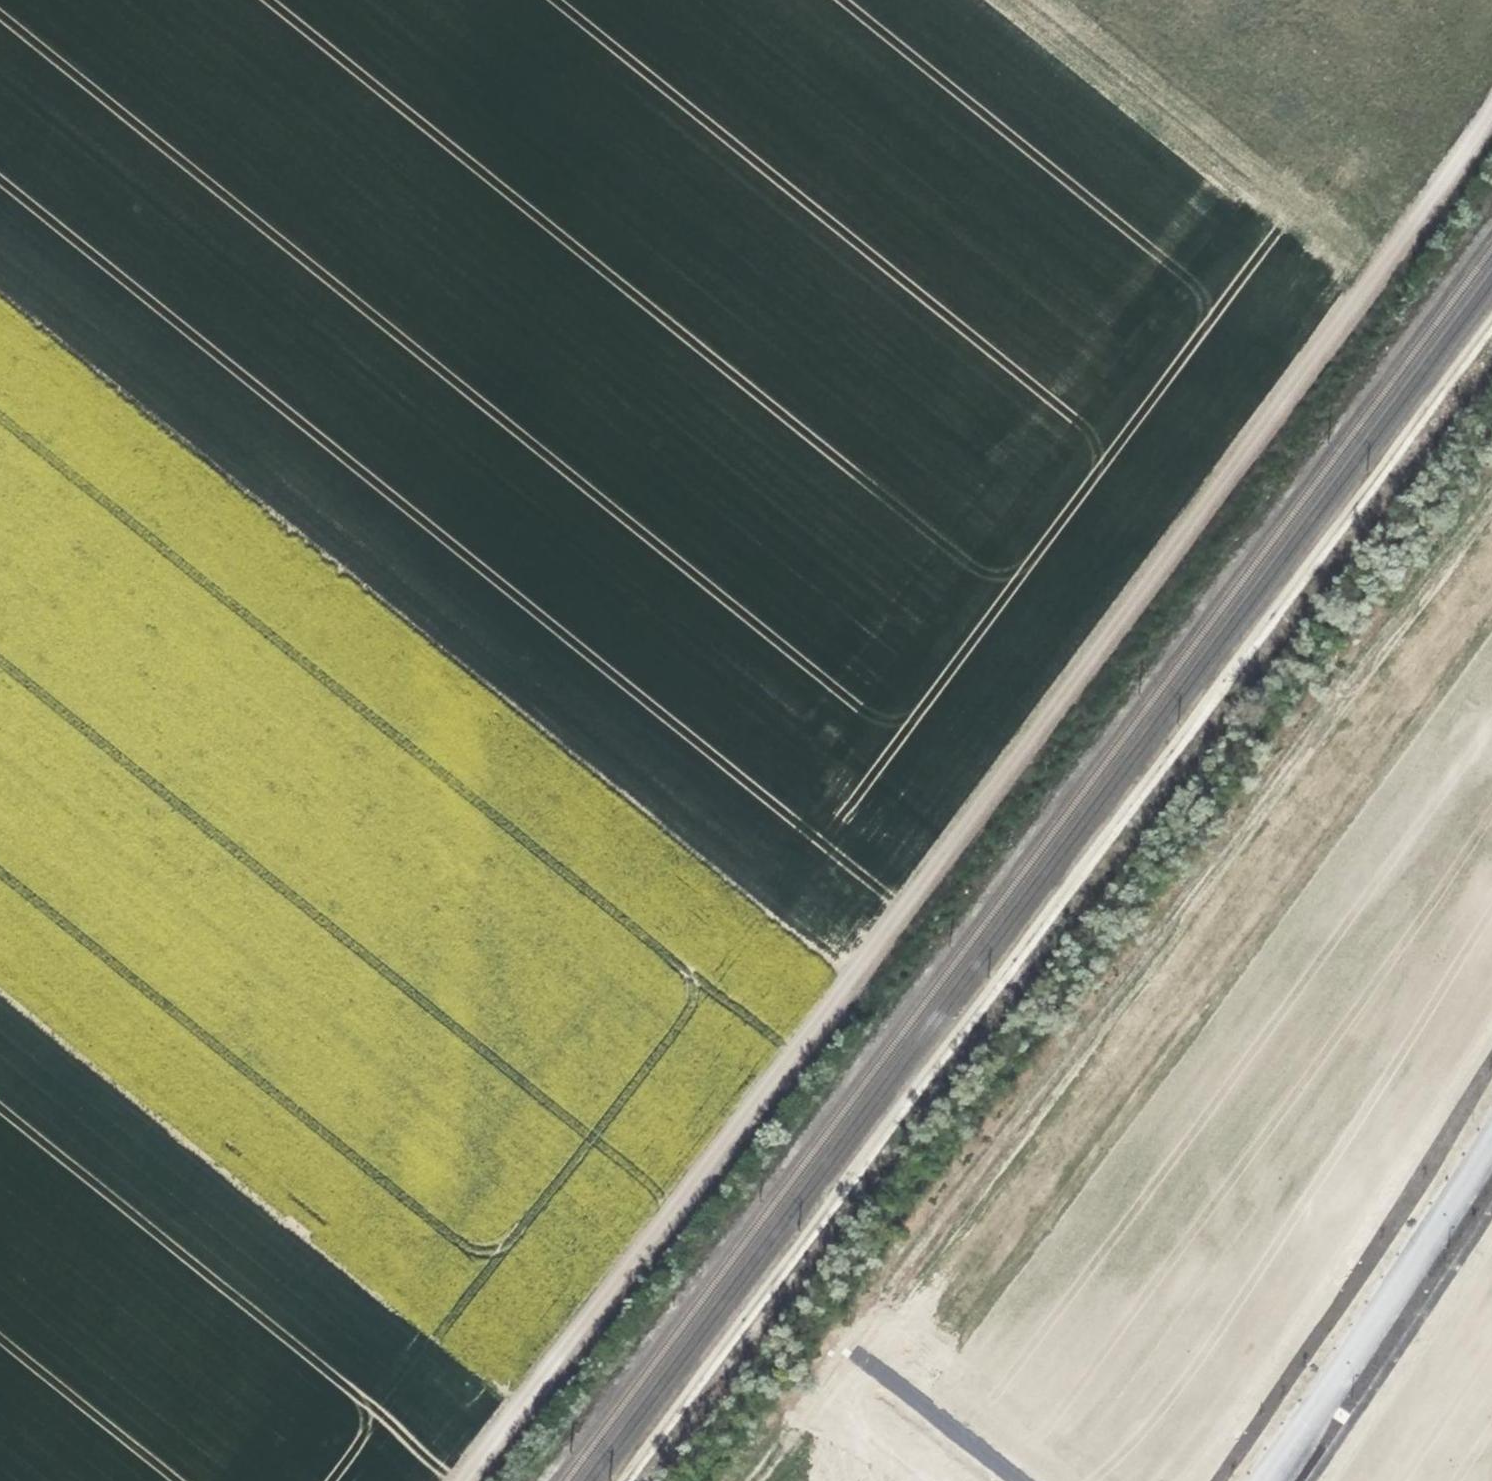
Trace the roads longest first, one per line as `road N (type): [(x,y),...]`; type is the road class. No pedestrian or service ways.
road 1 (track): [(460,1480),(851,980),(1491,109)]
road 2 (unclassified): [(1491,1125),(1260,1480)]

